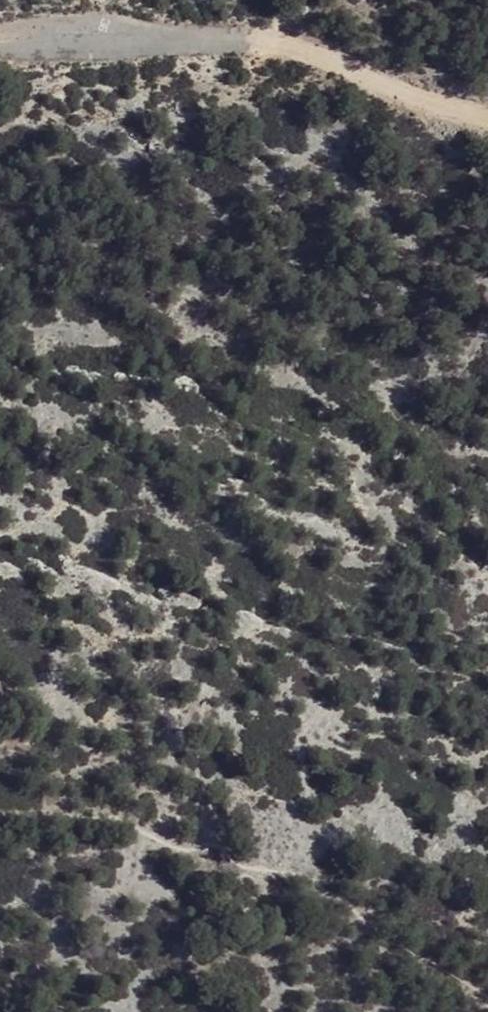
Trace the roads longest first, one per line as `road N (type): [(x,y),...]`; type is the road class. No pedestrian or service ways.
road 1 (track): [(487,118),(276,44),(232,38),(0,47)]

